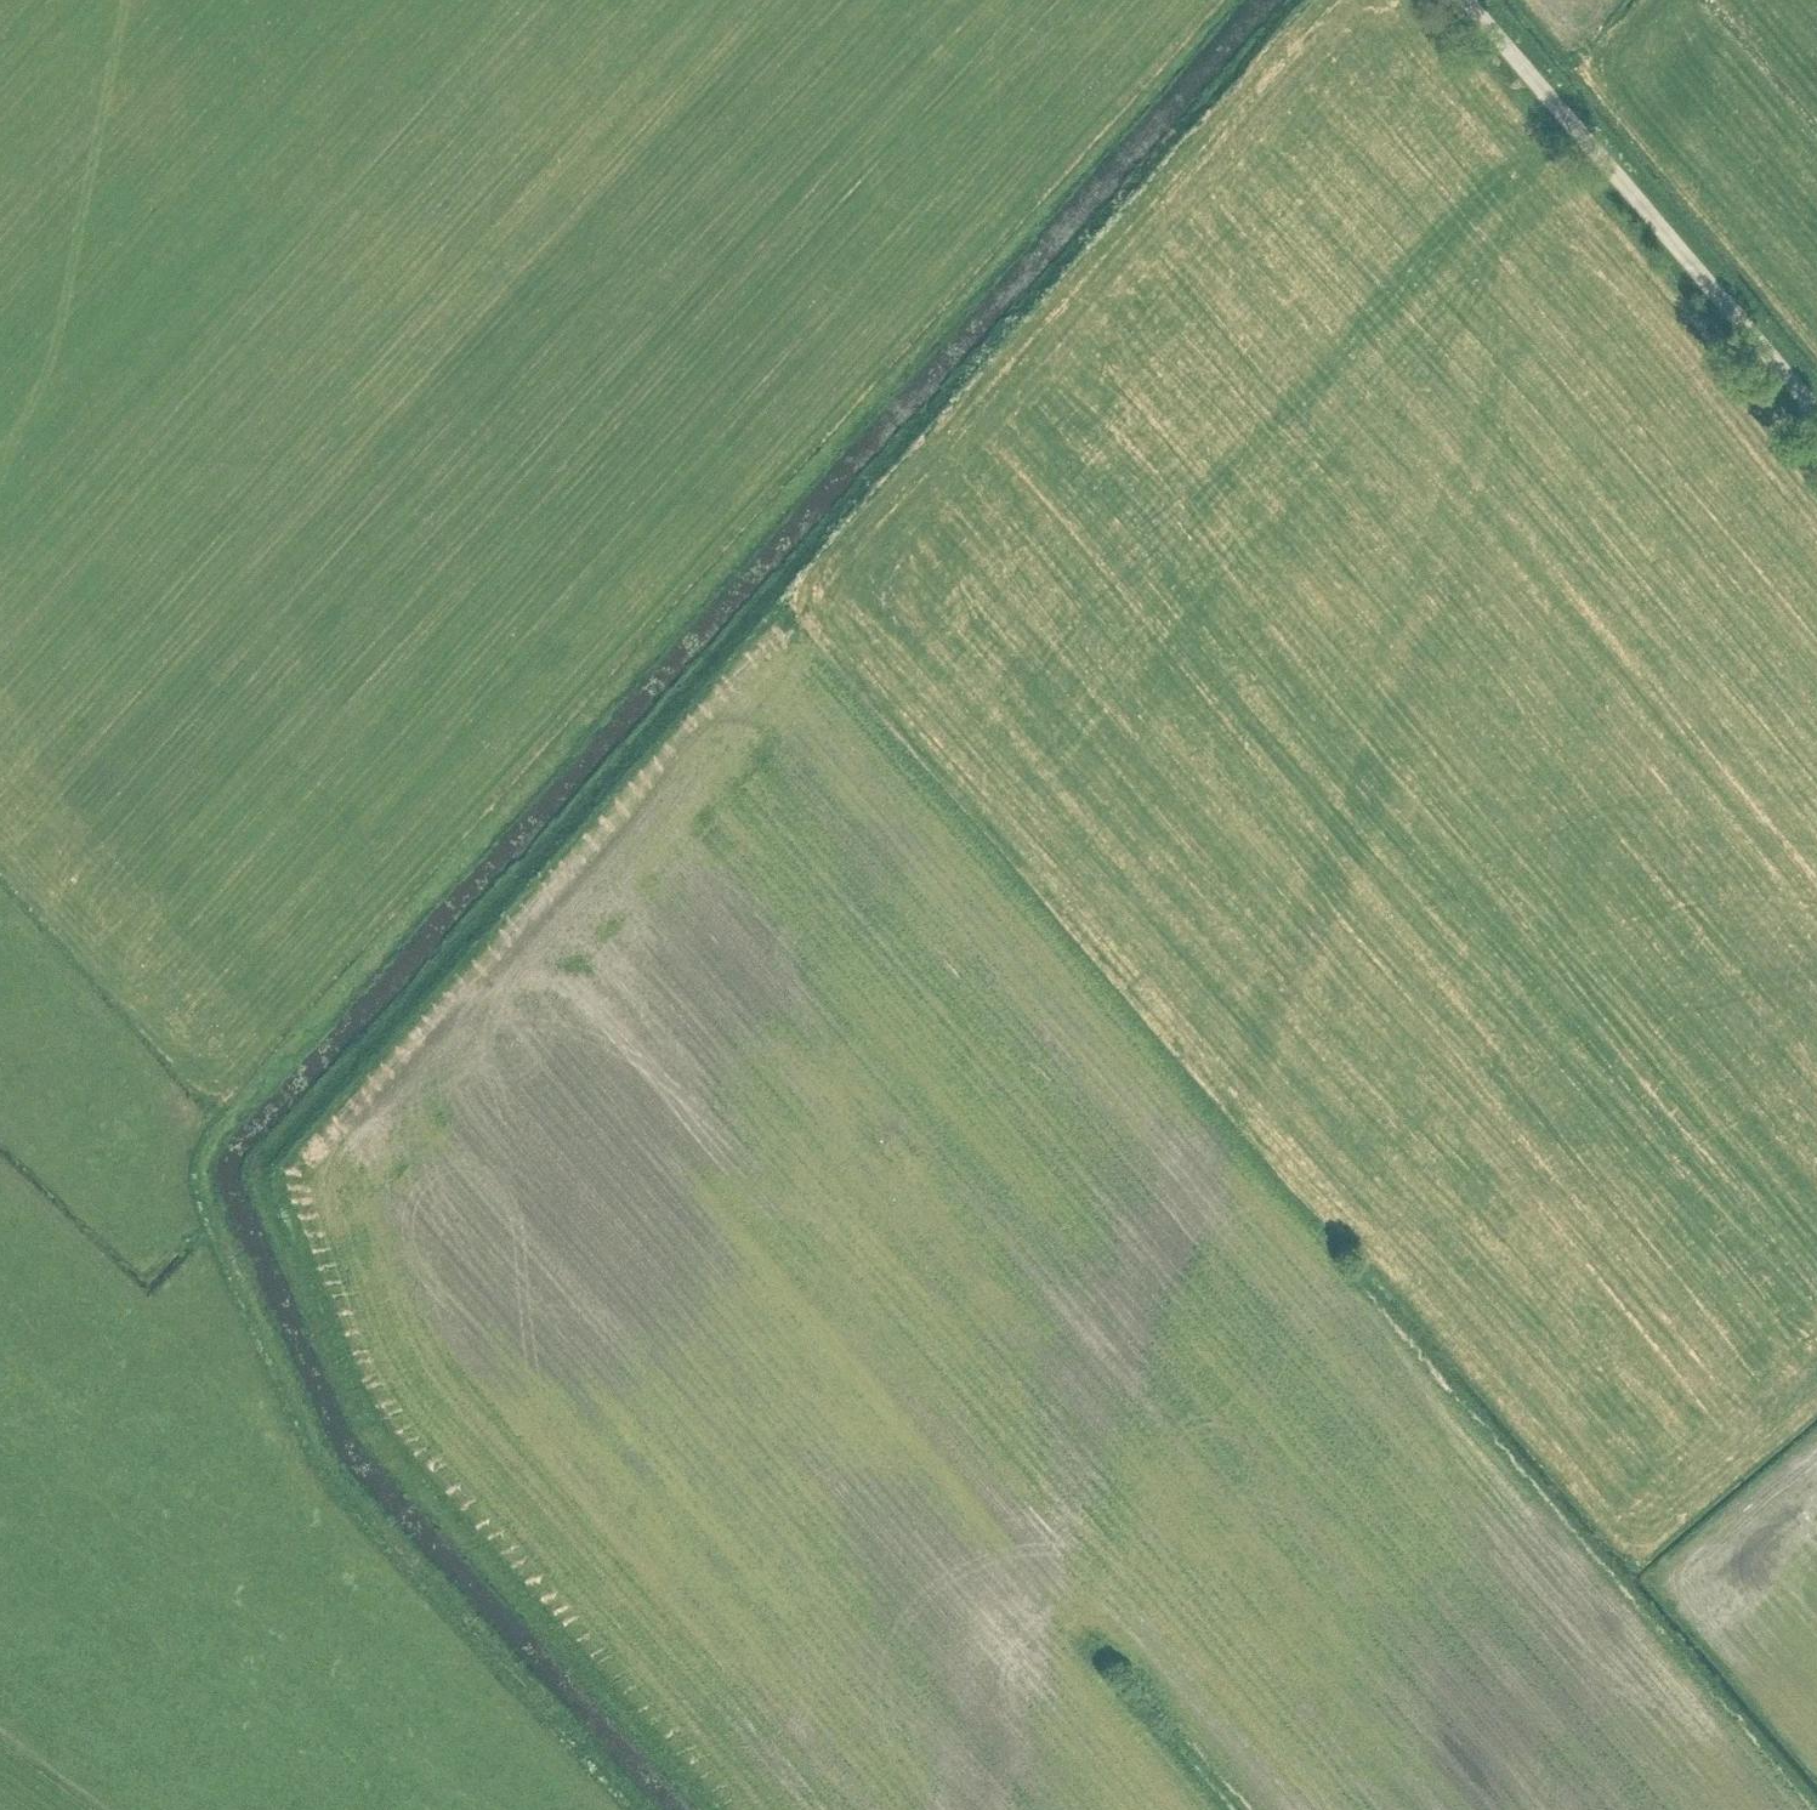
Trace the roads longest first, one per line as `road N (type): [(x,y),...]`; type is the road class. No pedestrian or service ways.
road 1 (unclassified): [(1816,410),(1468,0)]

